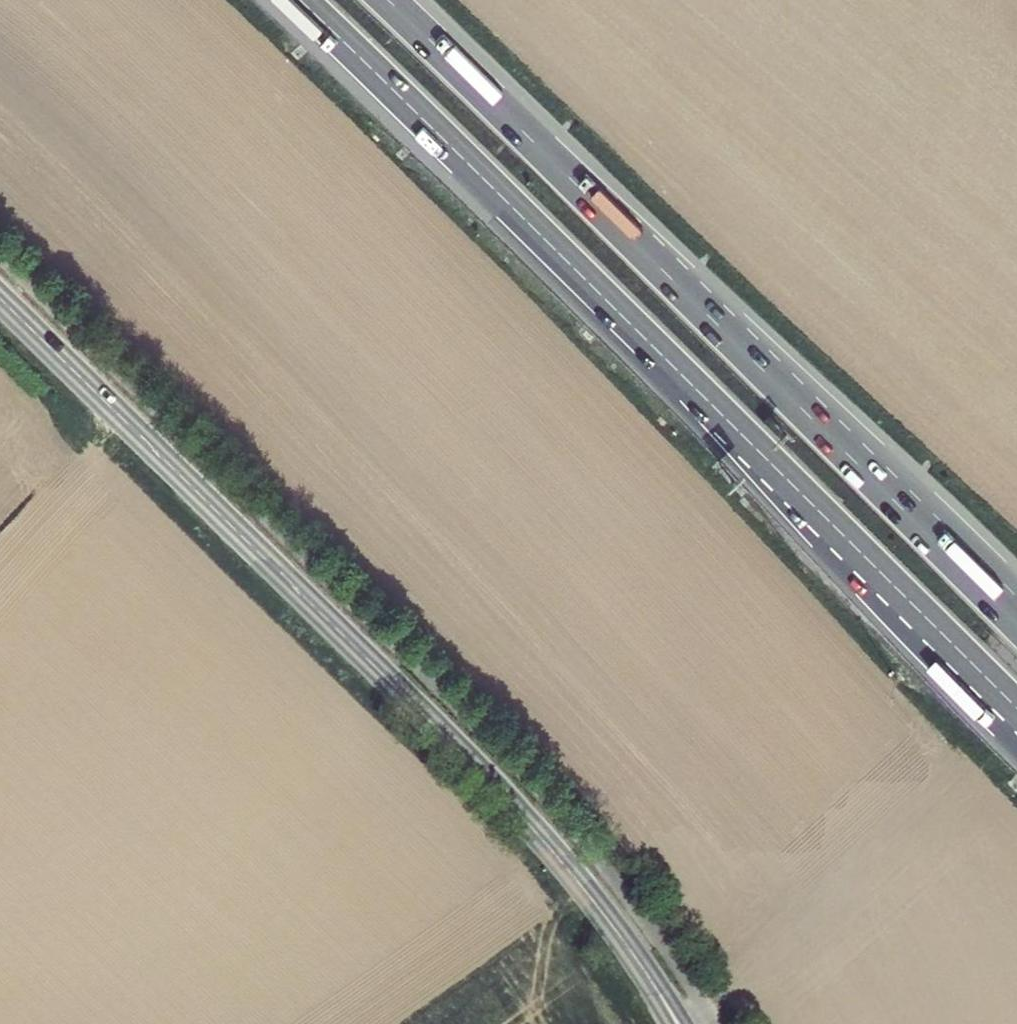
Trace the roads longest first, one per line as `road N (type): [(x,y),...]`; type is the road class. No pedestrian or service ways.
road 1 (motorway): [(300,0),(1016,709)]
road 2 (motorway): [(1016,622),(389,0)]
road 3 (tertiary): [(678,1023),(545,841),(328,621)]
road 4 (tertiary): [(0,300),(328,621)]

